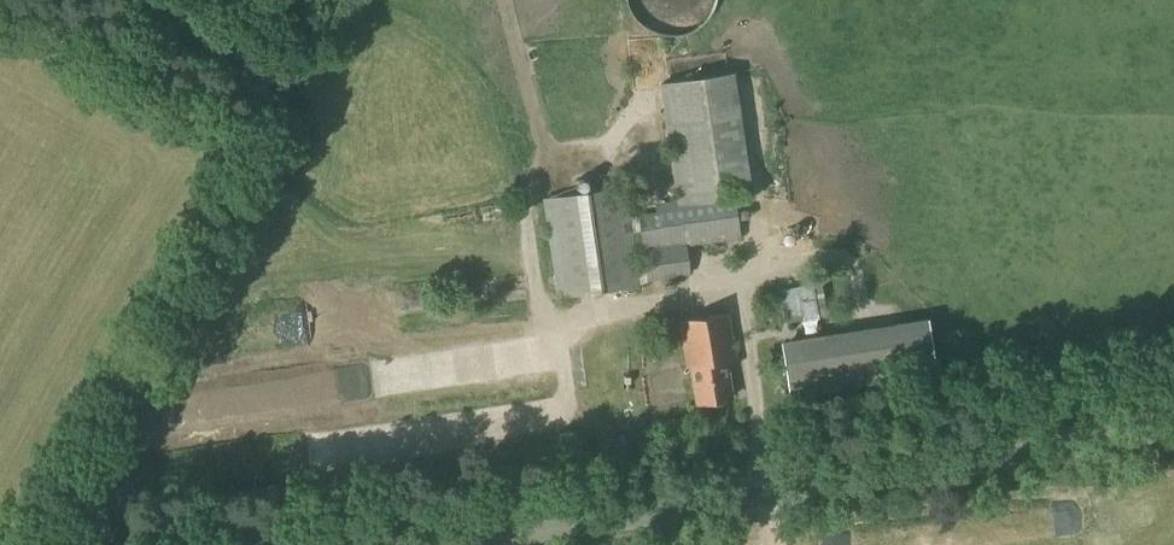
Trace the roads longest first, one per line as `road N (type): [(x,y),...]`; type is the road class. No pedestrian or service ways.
road 1 (track): [(500,0),(537,151),(534,268),(555,323),(736,288),(748,334),(756,496)]
road 2 (unclassified): [(462,544),(1173,431)]

